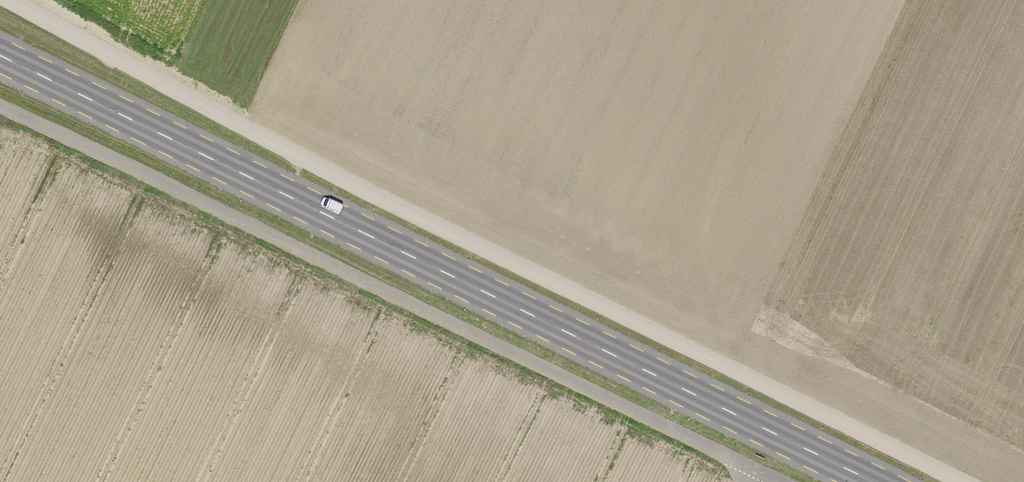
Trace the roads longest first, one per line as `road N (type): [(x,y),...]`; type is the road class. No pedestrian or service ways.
road 1 (track): [(959,481),(239,128),(5,0)]
road 2 (primary): [(0,54),(880,481)]

